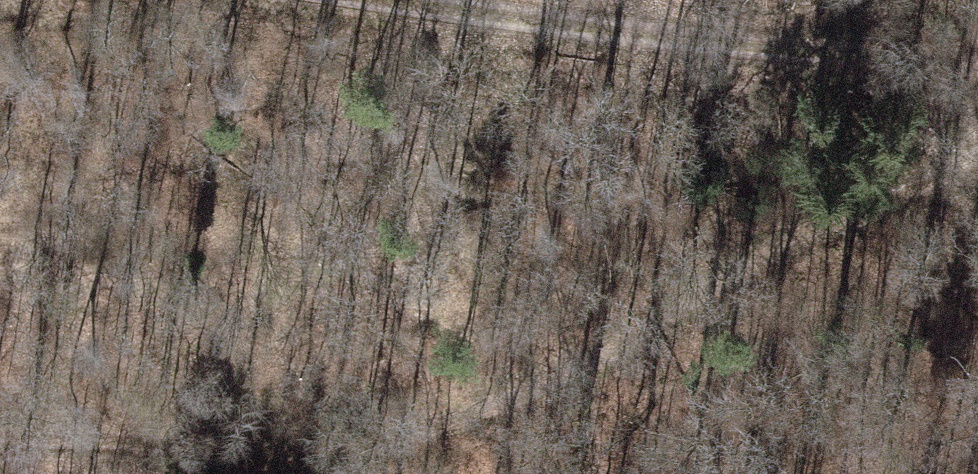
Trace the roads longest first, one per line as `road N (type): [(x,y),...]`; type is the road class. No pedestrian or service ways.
road 1 (track): [(0,437),(39,429),(356,446),(549,380),(977,145)]
road 2 (track): [(404,0),(977,64)]

